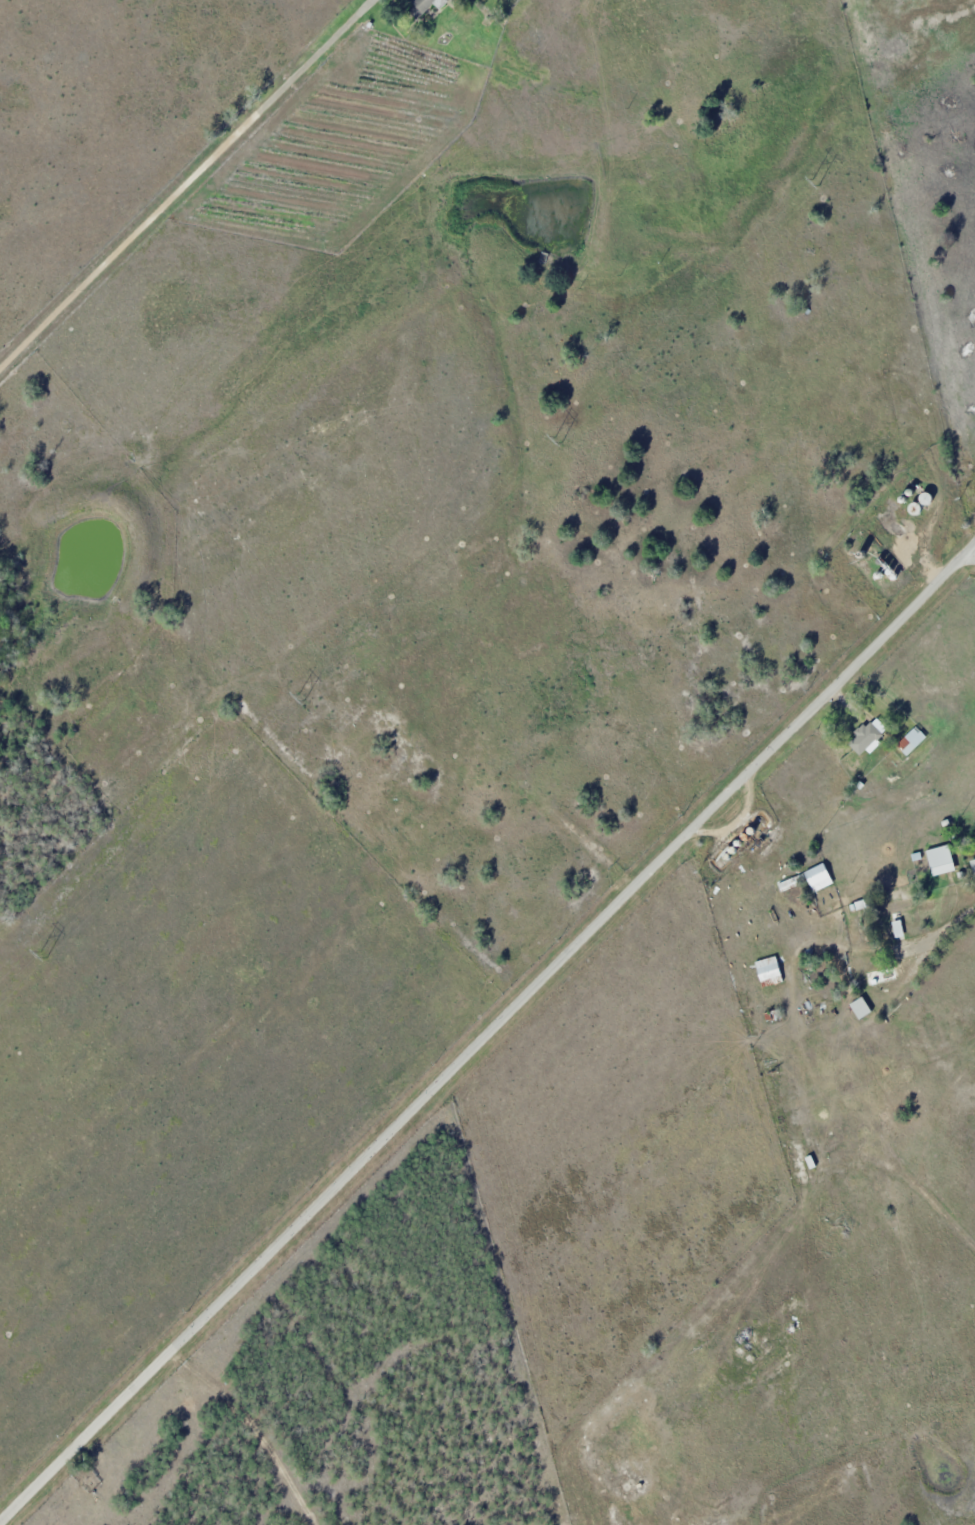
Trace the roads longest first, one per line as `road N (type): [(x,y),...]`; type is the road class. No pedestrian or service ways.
road 1 (residential): [(0,1522),(974,545)]

